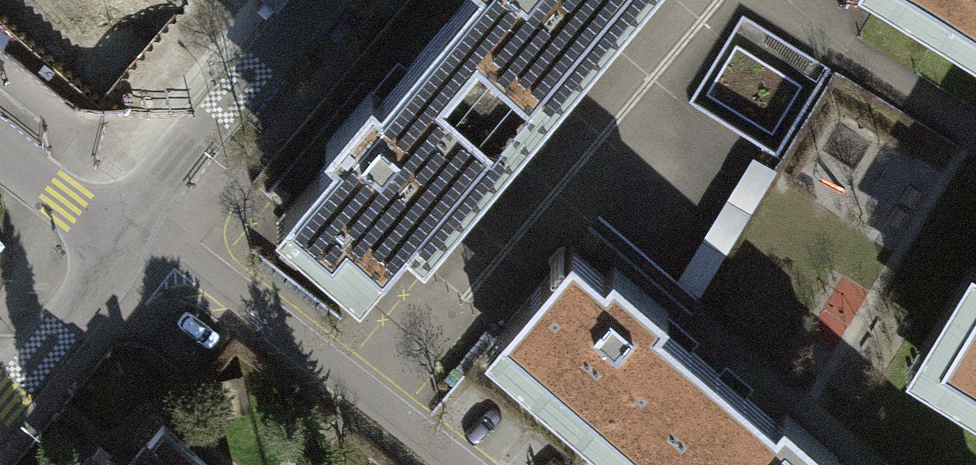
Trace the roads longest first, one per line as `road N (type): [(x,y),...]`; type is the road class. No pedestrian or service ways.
road 1 (residential): [(449,464),(203,272),(131,229)]
road 2 (residential): [(131,229),(315,0)]
road 3 (residential): [(0,403),(94,294),(131,229)]
road 4 (residential): [(131,229),(0,131)]

